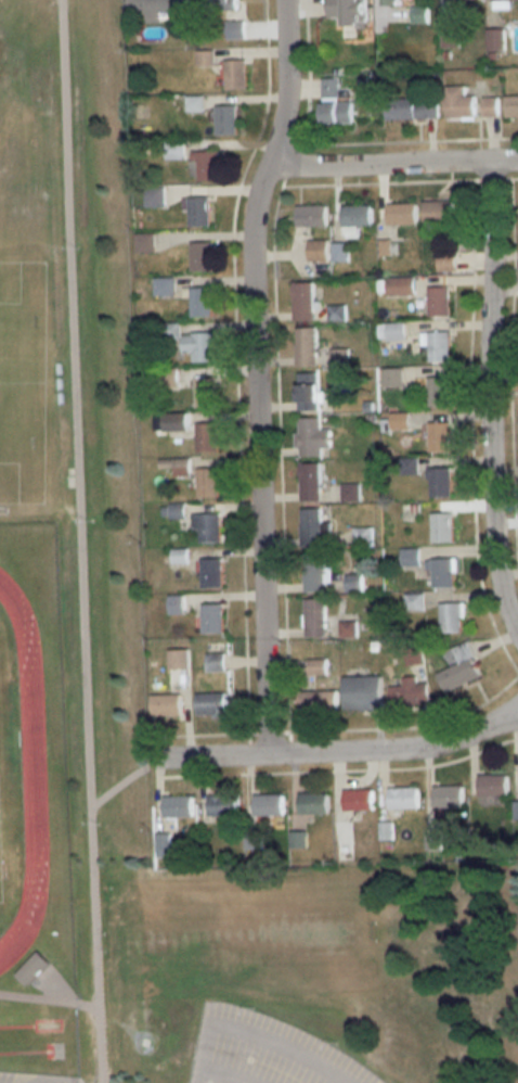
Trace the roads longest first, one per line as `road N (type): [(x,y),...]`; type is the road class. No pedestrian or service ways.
road 1 (residential): [(267,759),(250,263),(283,89),(283,0)]
road 2 (residential): [(517,643),(489,547),(487,163)]
road 3 (residential): [(146,761),(423,751),(517,717)]
road 4 (residential): [(266,166),(517,162)]

